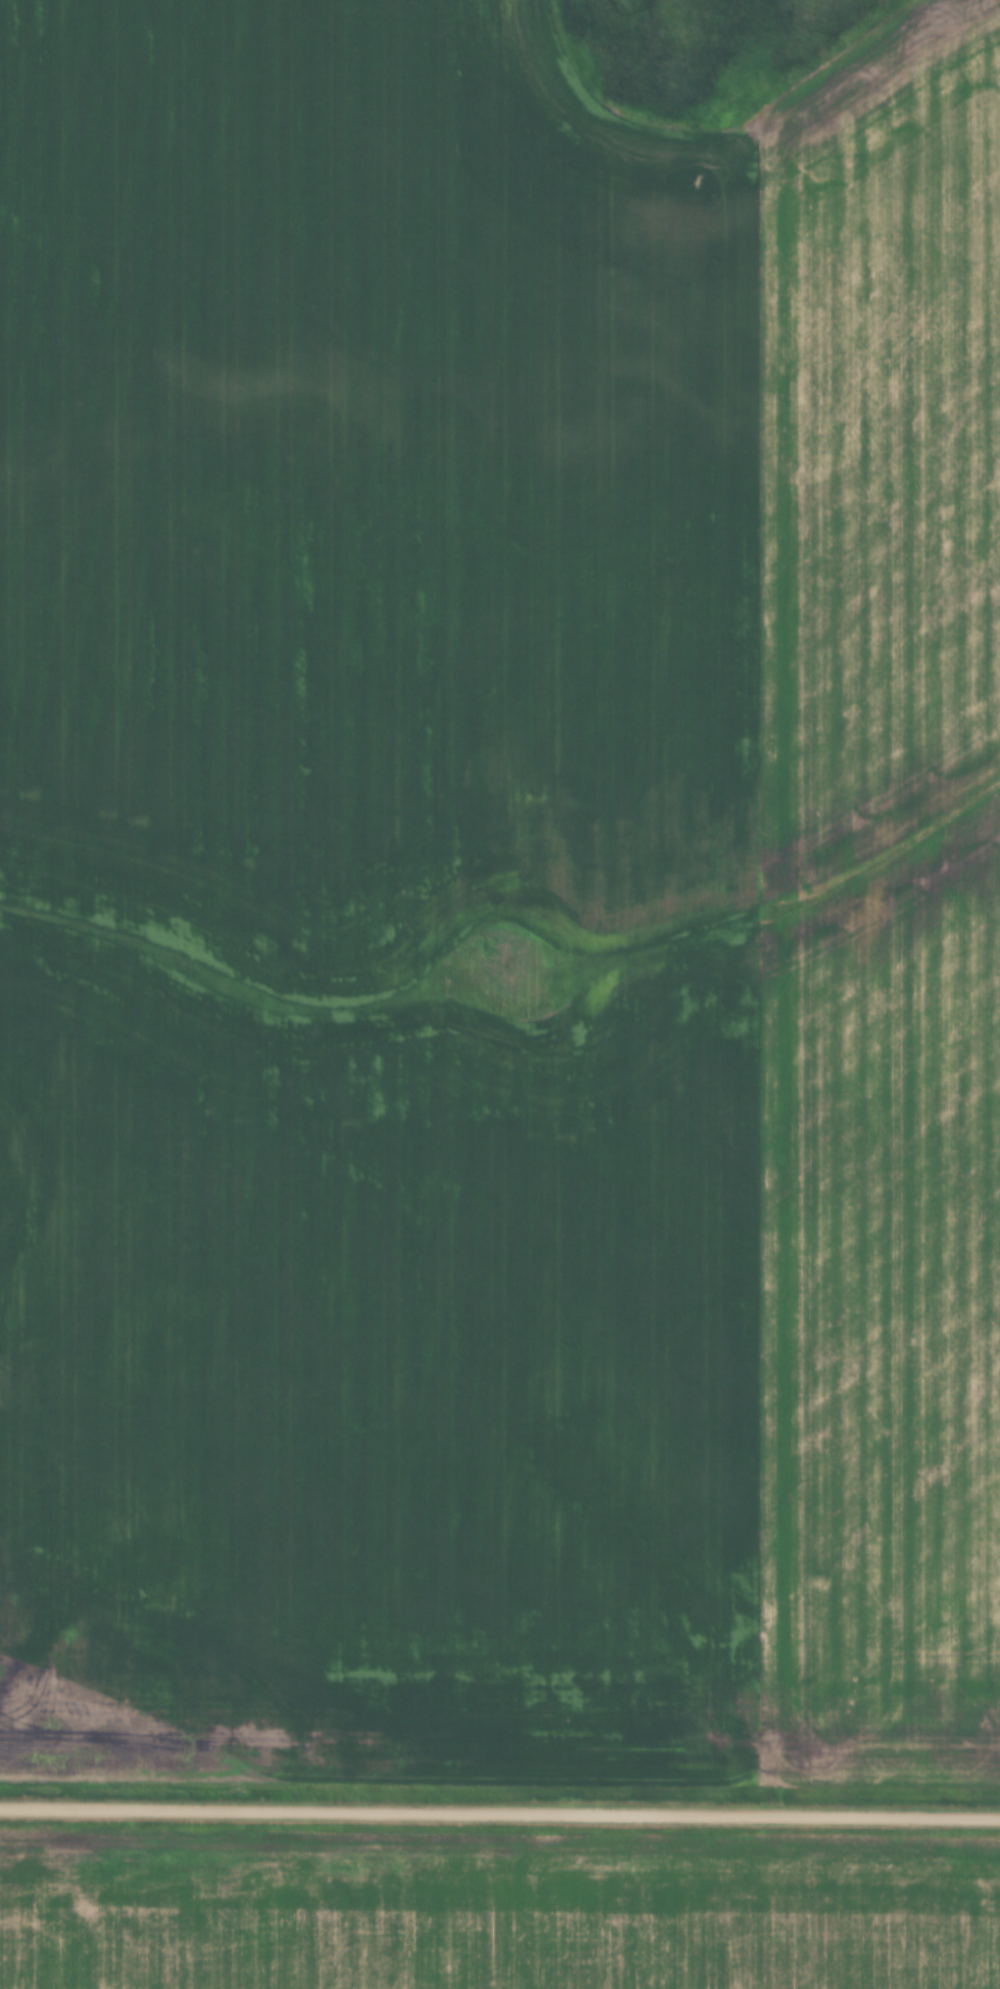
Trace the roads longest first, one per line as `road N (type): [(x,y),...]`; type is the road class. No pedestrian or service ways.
road 1 (residential): [(0,1806),(999,1817)]

